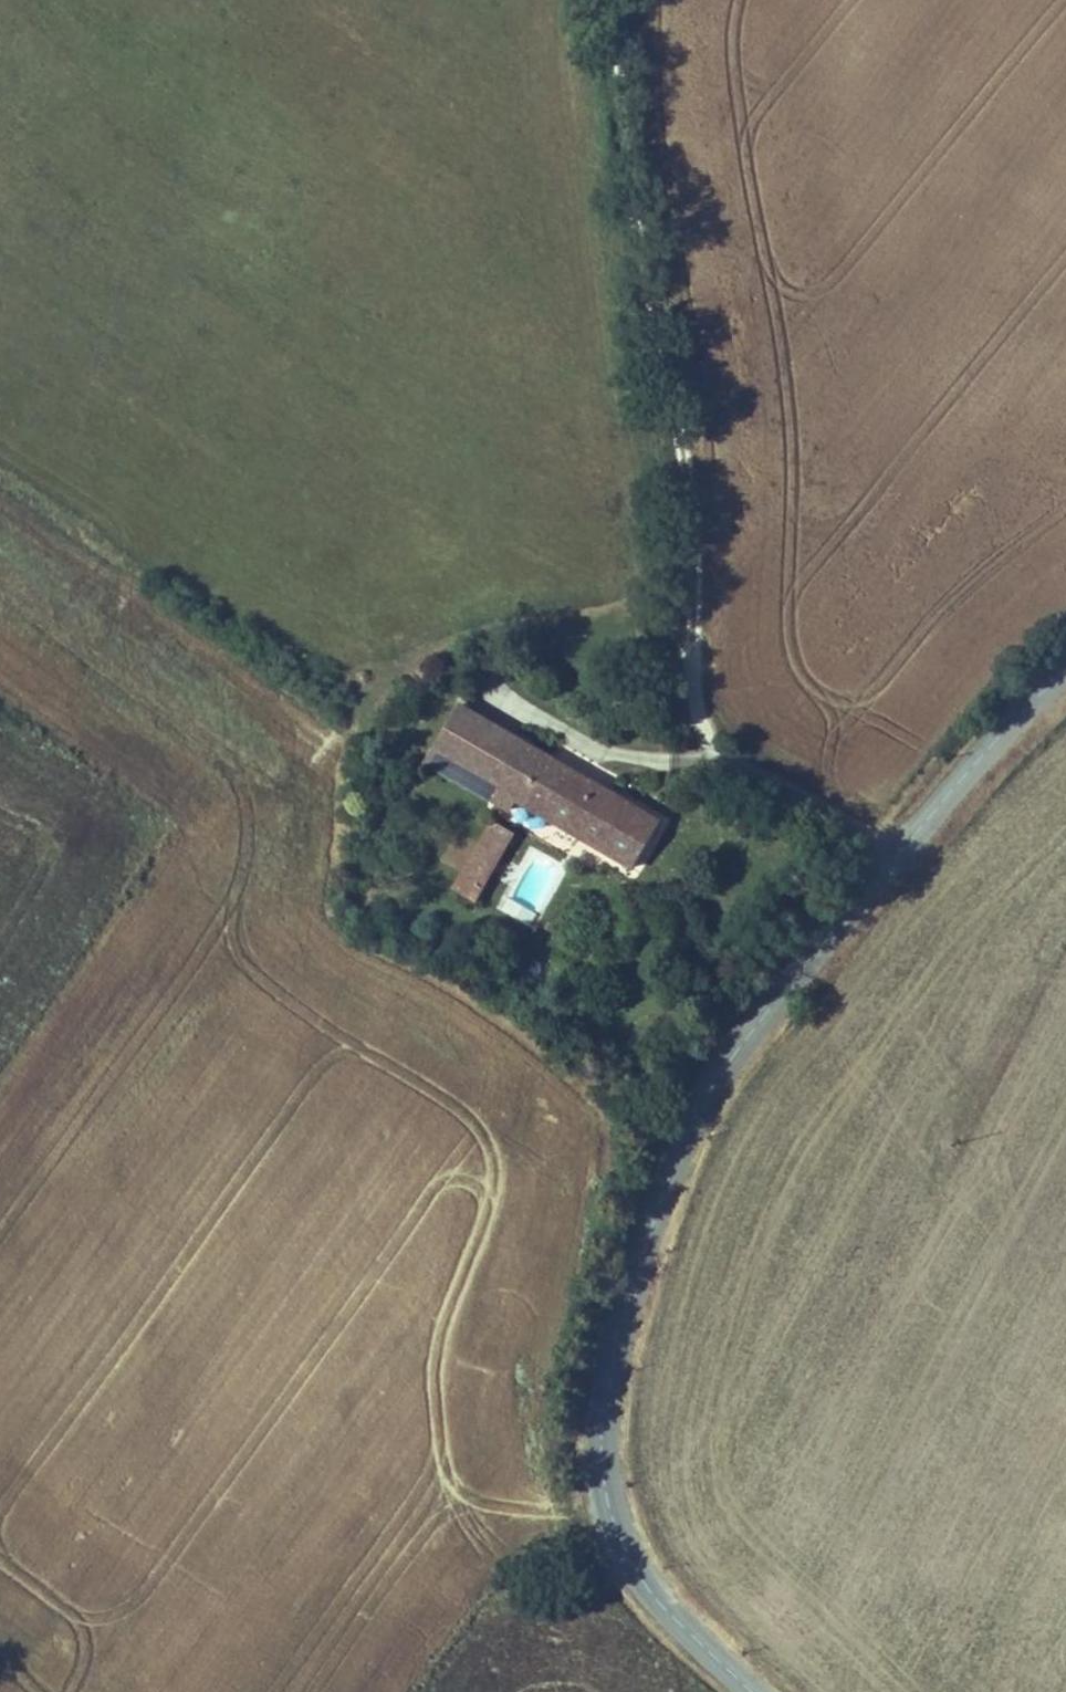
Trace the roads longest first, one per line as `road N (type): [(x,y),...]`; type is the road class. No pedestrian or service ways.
road 1 (tertiary): [(751,1691),(641,1580),(607,1502),(604,1417),(639,1266),(684,1139),(740,1047),(957,784),(1065,673)]
road 2 (track): [(625,0),(619,93),(679,417),(694,542),(693,697),(712,740),(899,854)]

